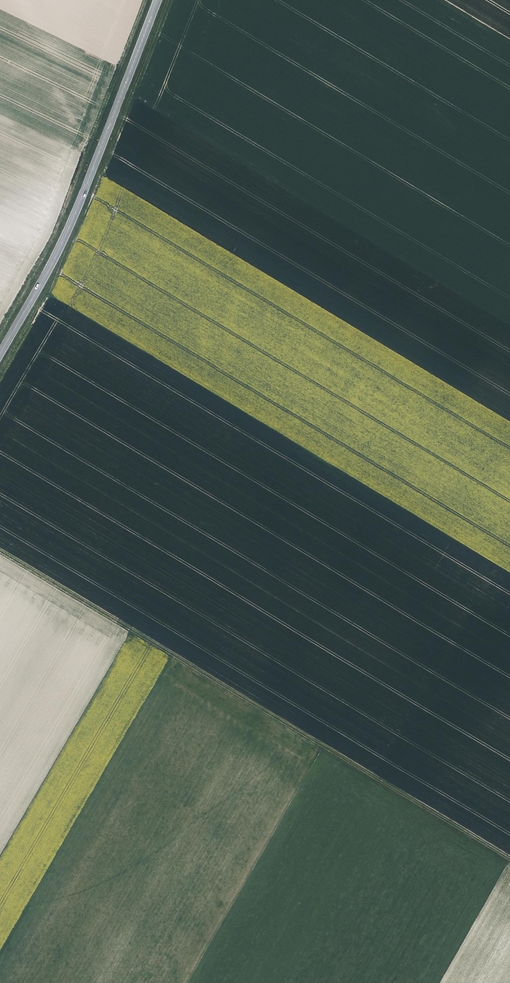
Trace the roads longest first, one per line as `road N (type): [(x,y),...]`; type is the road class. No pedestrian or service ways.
road 1 (track): [(509,861),(0,551)]
road 2 (tertiary): [(0,352),(59,249),(158,0)]

